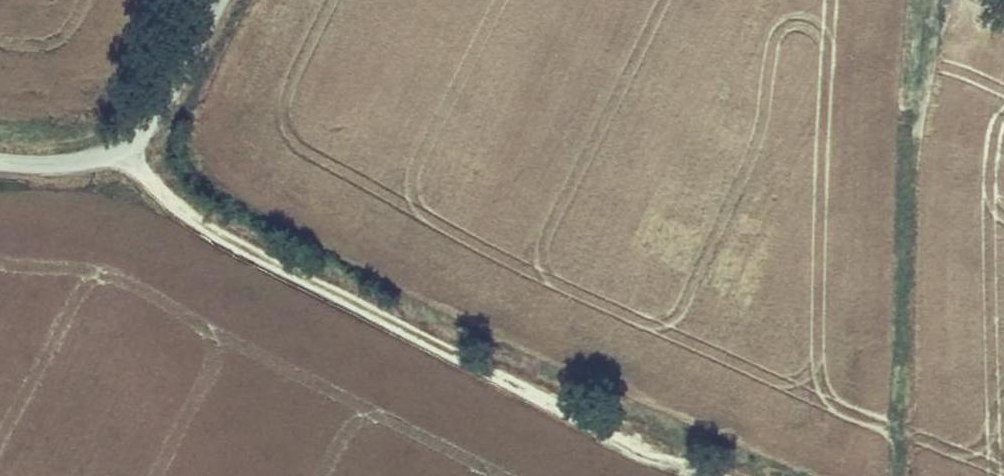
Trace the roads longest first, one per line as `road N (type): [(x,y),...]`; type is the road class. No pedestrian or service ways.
road 1 (track): [(696,475),(200,234),(120,150)]
road 2 (track): [(923,0),(892,475)]
road 3 (residential): [(219,0),(166,99),(120,150)]
road 4 (unclassified): [(120,150),(66,166),(0,164)]

